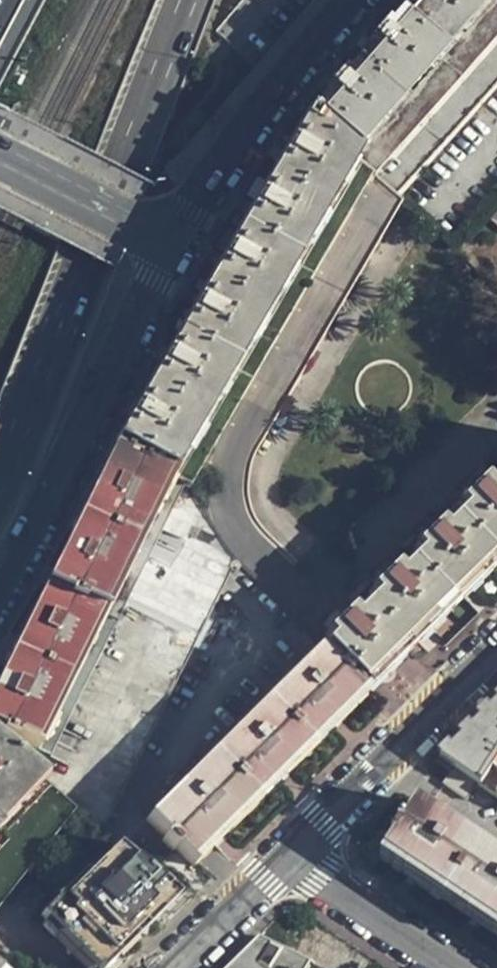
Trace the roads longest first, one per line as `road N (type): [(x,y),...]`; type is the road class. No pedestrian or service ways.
road 1 (trunk): [(0,472),(45,379),(186,0)]
road 2 (secondary): [(0,579),(164,244)]
road 3 (secondary): [(164,244),(347,0)]
road 4 (residential): [(293,853),(496,654)]
road 5 (residential): [(457,967),(293,853)]
road 6 (secondary): [(0,160),(164,244)]
road 7 (residential): [(176,967),(293,853)]

